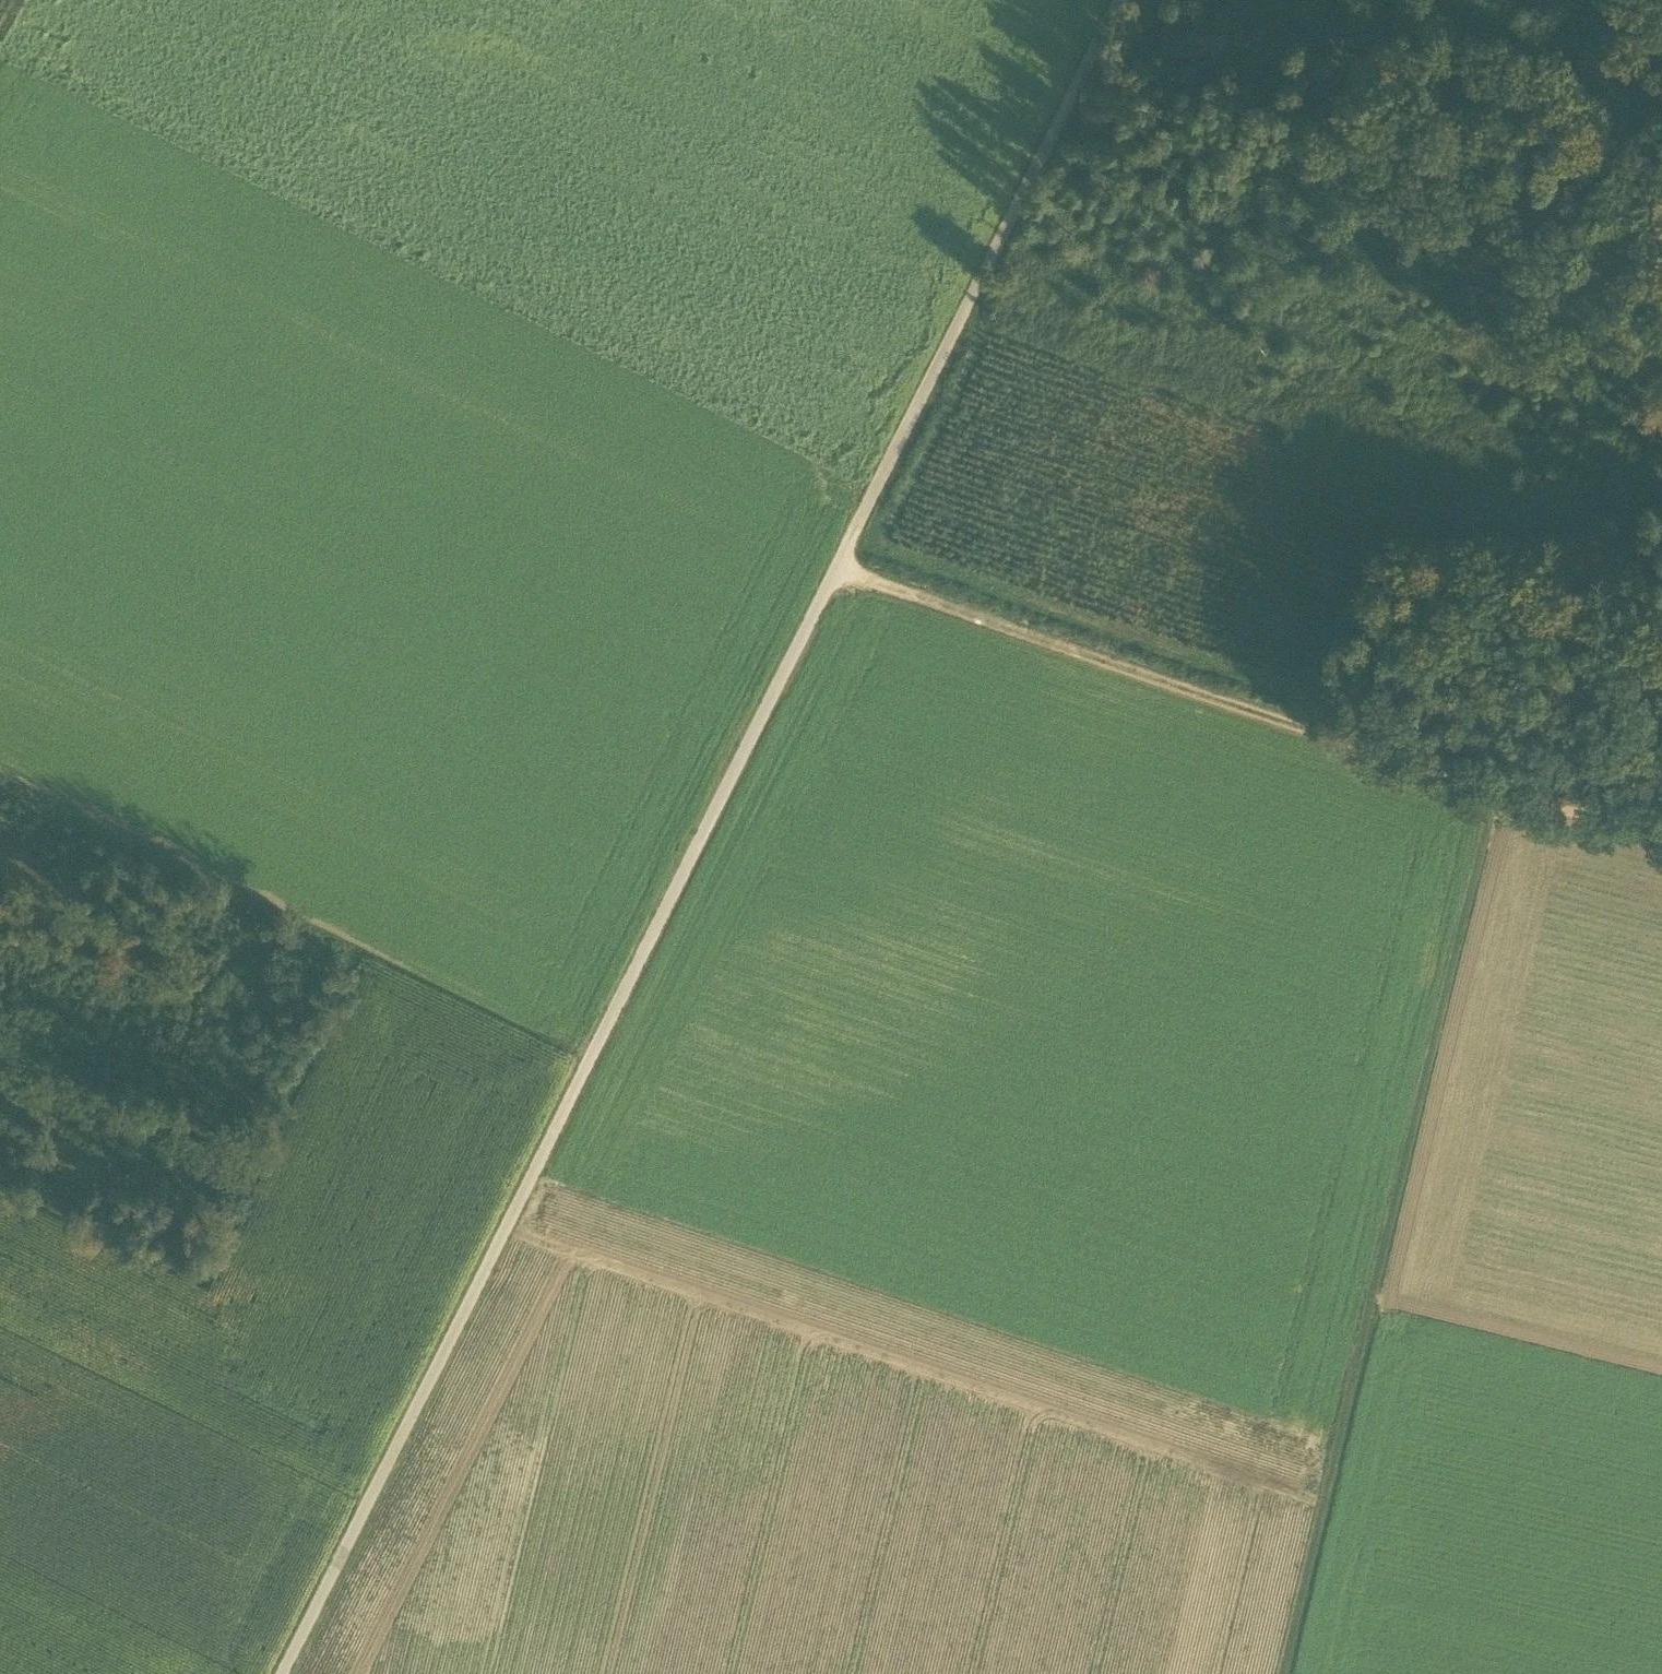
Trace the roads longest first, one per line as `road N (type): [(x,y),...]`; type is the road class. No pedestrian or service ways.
road 1 (track): [(281,1673),(1123,0)]
road 2 (track): [(1284,1673),(1496,792)]
road 3 (track): [(835,572),(1496,792),(1661,831)]

